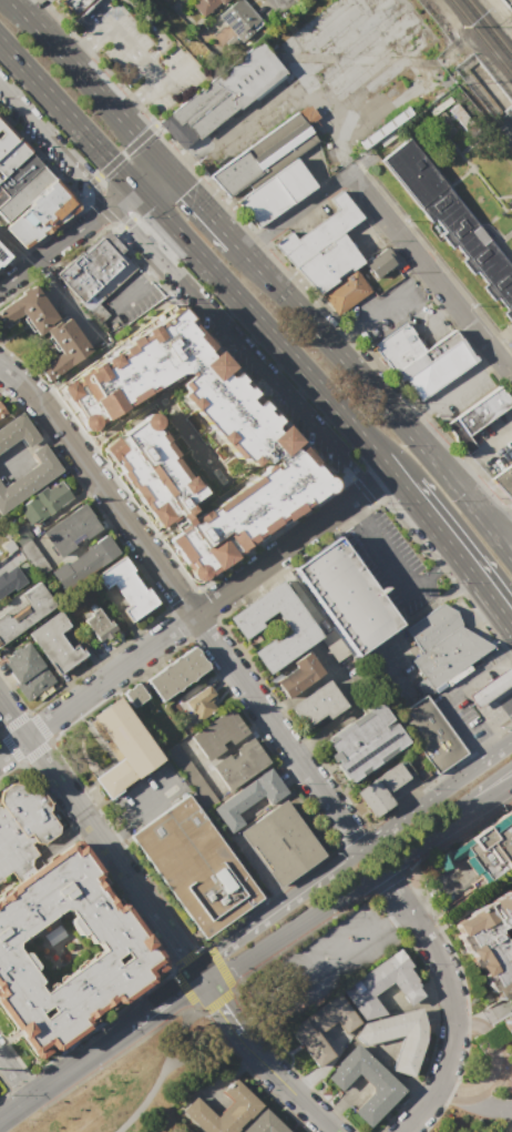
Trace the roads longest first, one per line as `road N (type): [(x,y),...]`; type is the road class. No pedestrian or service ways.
road 1 (primary): [(0,42),(378,458)]
road 2 (residential): [(0,86),(370,485)]
road 3 (tertiary): [(326,801),(52,418),(0,370)]
road 4 (residential): [(388,472),(25,736)]
road 5 (primary): [(496,536),(243,251)]
road 6 (tertiary): [(487,757),(195,974)]
road 7 (tertiary): [(195,974),(233,971),(474,806)]
road 8 (residential): [(403,1131),(443,1072),(451,1015),(439,960),(378,870)]
road 9 (residential): [(495,355),(349,174)]
road 10 (primary): [(166,168),(10,0)]
road 11 (secondary): [(150,910),(25,736)]
road 12 (residential): [(166,168),(0,285)]
road 13 (primary): [(388,472),(511,632)]
road 14 (tertiary): [(126,1025),(0,1116)]
road 15 (secondary): [(240,1037),(332,1131)]

